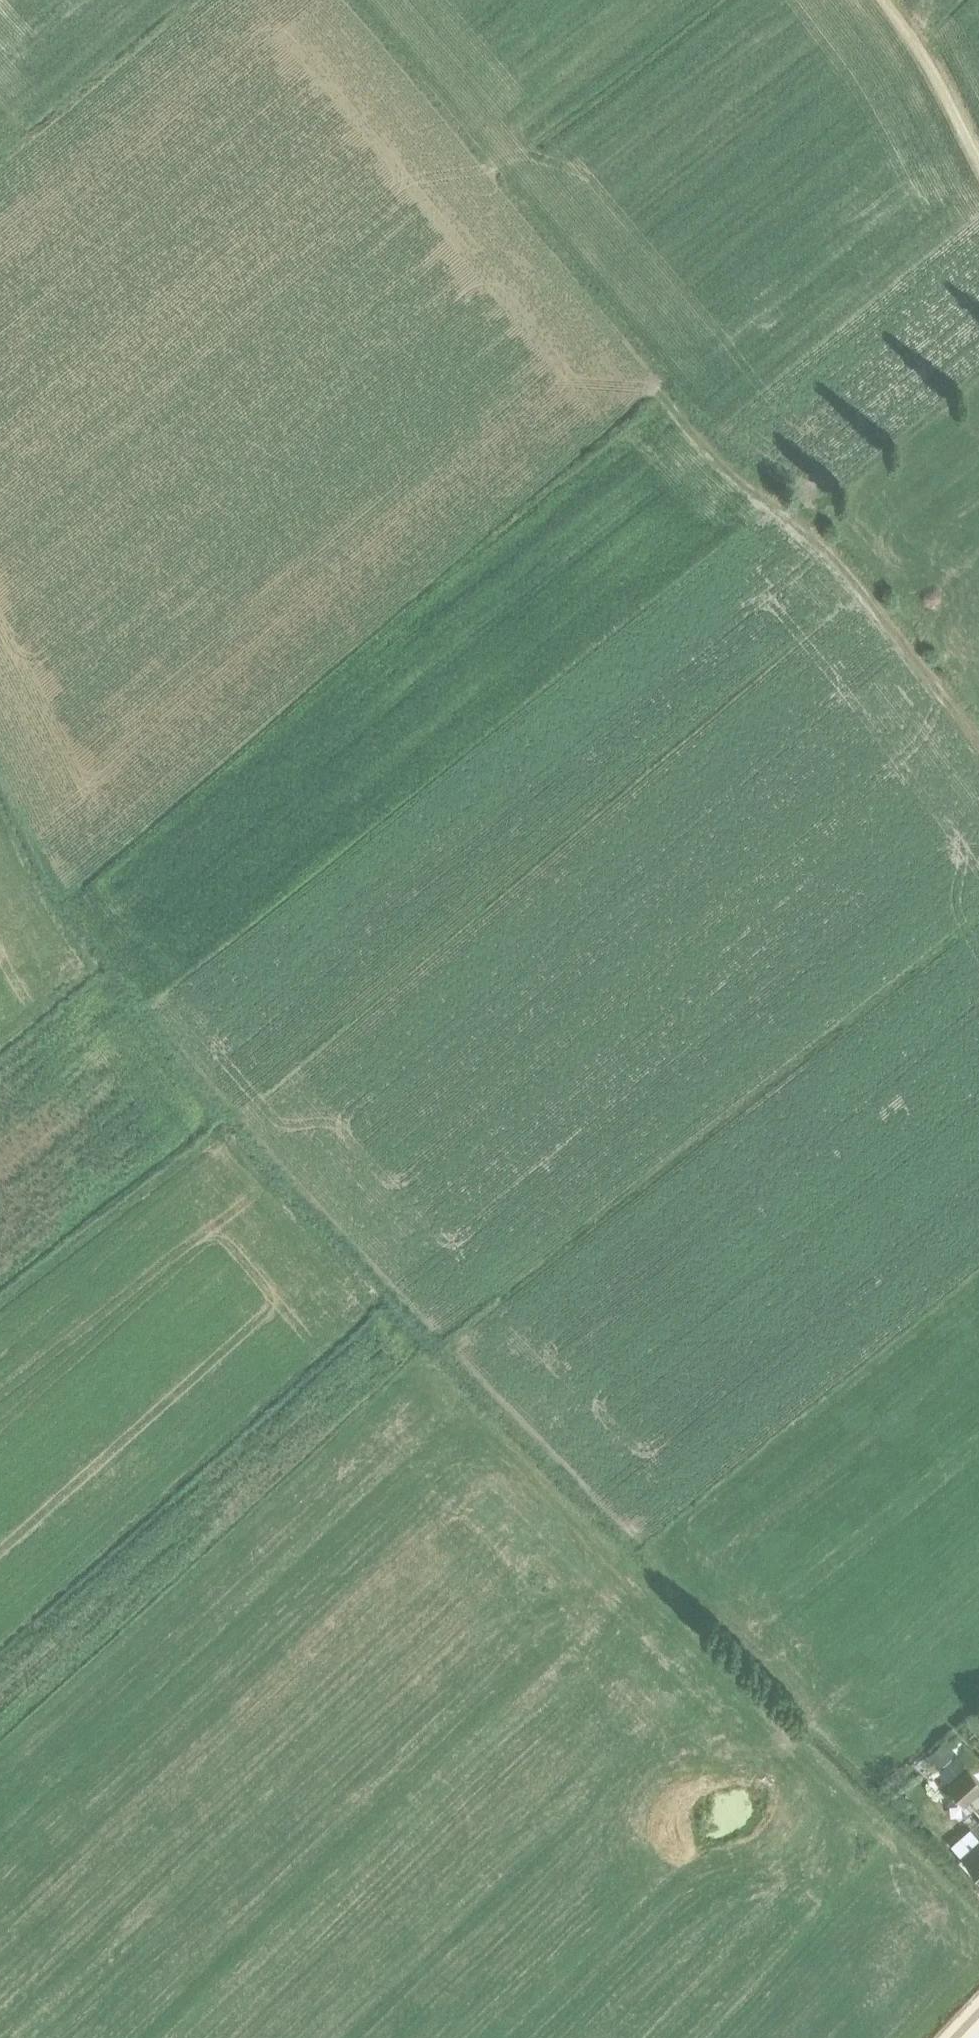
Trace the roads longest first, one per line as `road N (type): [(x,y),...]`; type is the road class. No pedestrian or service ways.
road 1 (track): [(660,385),(767,500),(796,511),(837,556),(978,739)]
road 2 (track): [(978,163),(885,0)]

